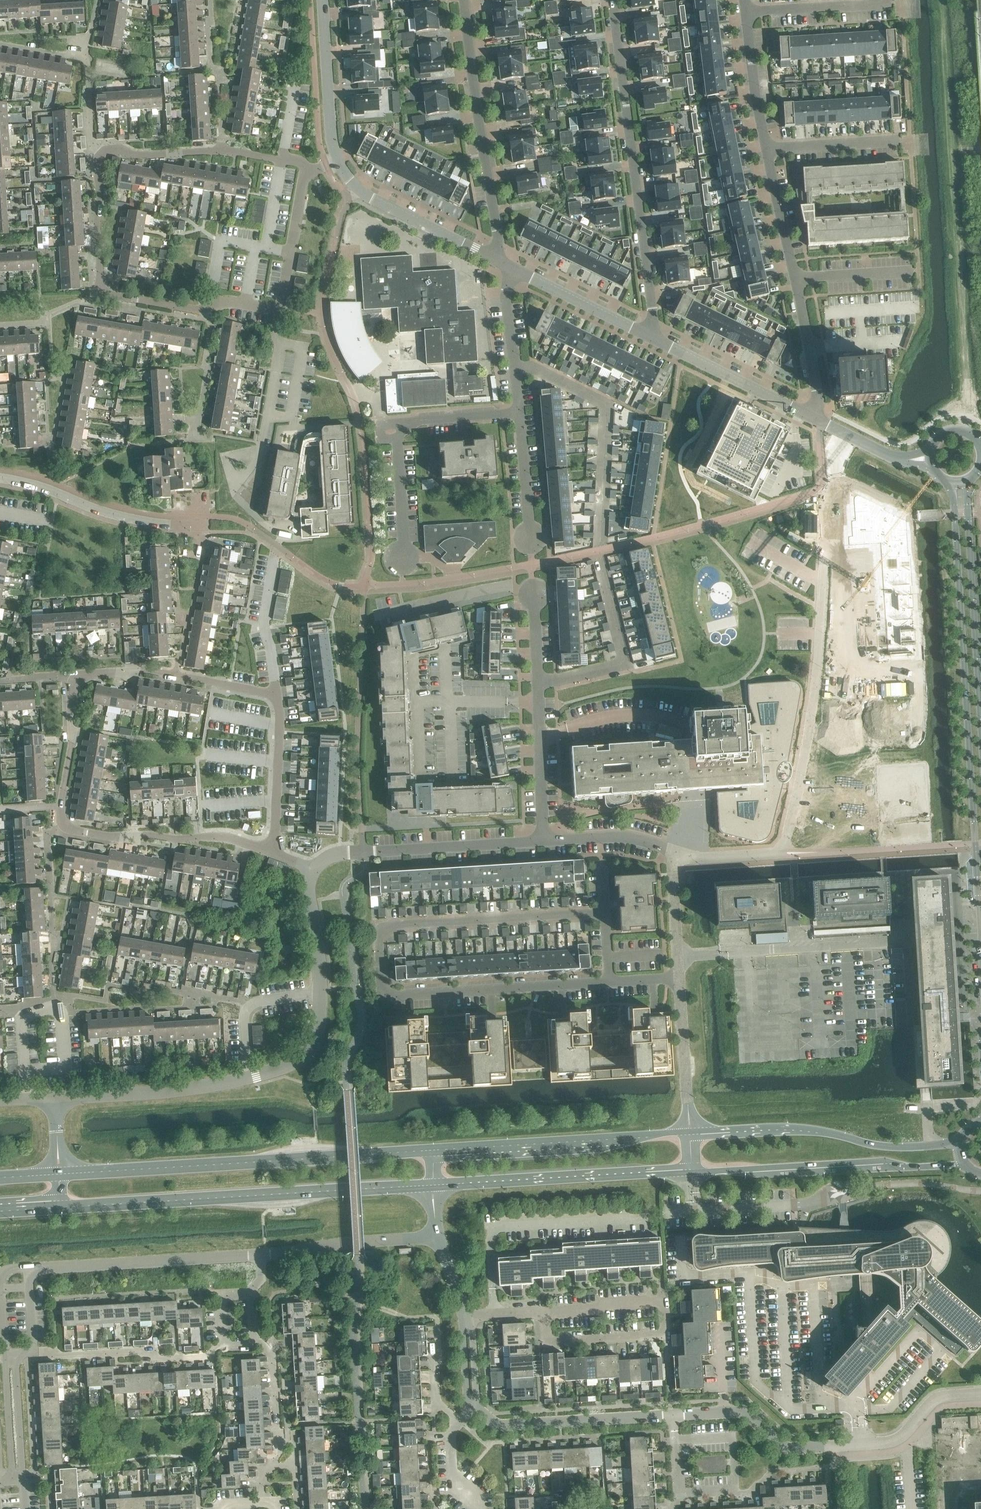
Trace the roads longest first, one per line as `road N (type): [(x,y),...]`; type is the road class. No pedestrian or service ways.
road 1 (residential): [(604,910),(394,924),(376,935),(382,987),(396,997),(607,984)]
road 2 (secondary): [(948,481),(980,919)]
road 3 (secondary): [(430,1150),(59,1171)]
road 4 (secondary): [(61,1204),(432,1185)]
road 5 (residential): [(273,853),(216,833),(117,837),(71,828),(60,805),(71,743),(66,677)]
road 6 (residential): [(823,500),(821,642),(785,851)]
road 7 (residential): [(648,335),(611,0)]
road 8 (residential): [(97,177),(101,294),(198,310),(227,301),(280,308)]
road 9 (secondary): [(691,1172),(964,1166)]
road 10 (secondary): [(958,1141),(877,1147),(806,1129),(691,1133)]
road 11 (residential): [(501,263),(466,0)]
road 12 (secondary): [(691,1133),(430,1150)]
road 13 (secondary): [(432,1185),(691,1172)]
road 14 (residential): [(537,684),(532,595),(503,586),(375,616)]
road 15 (secondary): [(980,727),(969,478)]
road 16 (residential): [(401,557),(400,428),(517,412)]
road 17 (residential): [(514,363),(606,403),(600,542)]
road 18 (residential): [(97,177),(103,151),(116,149),(126,155),(220,150),(297,161),(309,171)]
road 19 (residential): [(312,870),(339,854),(542,839)]
road 20 (residential): [(41,1267),(262,1255)]
road 21 (residential): [(277,694),(136,671),(66,677)]
road 22 (residential): [(203,525),(101,511),(0,477)]
road 23 (residential): [(25,1350),(150,1350),(161,1357),(208,1356),(222,1343)]
road 24 (residential): [(671,1415),(499,1427),(474,1409)]
road 25 (tertiary): [(501,263),(360,193),(337,160)]
road 26 (unclassified): [(54,1097),(249,1079)]
road 27 (tertiary): [(822,422),(648,335)]
road 28 (residential): [(602,568),(625,663),(537,684)]
road 29 (residential): [(545,1311),(547,1341),(666,1334),(664,1304)]
road 30 (residential): [(262,1255),(439,1237)]
road 31 (residential): [(677,1492),(736,1487),(732,1438),(673,1442)]
road 32 (tertiary): [(648,335),(501,263)]
road 33 (residential): [(837,1447),(893,1442),(934,1400),(980,1394)]
road 34 (tertiary): [(337,160),(322,0)]
road 35 (residential): [(273,853),(277,694)]
road 36 (residential): [(542,839),(537,684)]
road 37 (residential): [(746,14),(900,6)]
road 38 (residential): [(680,980),(691,1133)]
road 39 (residential): [(797,277),(822,422)]
road 40 (residential): [(249,1079),(247,1007),(319,991)]
road 41 (residential): [(906,139),(765,148)]
road 42 (residential): [(280,308),(309,171)]
road 43 (residential): [(277,694),(263,627),(274,558)]
road 44 (residential): [(746,14),(765,148)]
road 45 (residential): [(25,1066),(63,1064),(61,1012),(37,1010),(22,1024)]
road 46 (residential): [(765,148),(797,277)]
road 47 (unclassified): [(249,1079),(302,1060),(314,1042),(319,991)]
road 48 (residential): [(674,851),(680,980)]
road 49 (residential): [(531,539),(517,412)]
road 50 (residential): [(837,1447),(786,1448),(744,1414),(726,1416)]
road 51 (unclassified): [(319,991),(312,870)]

